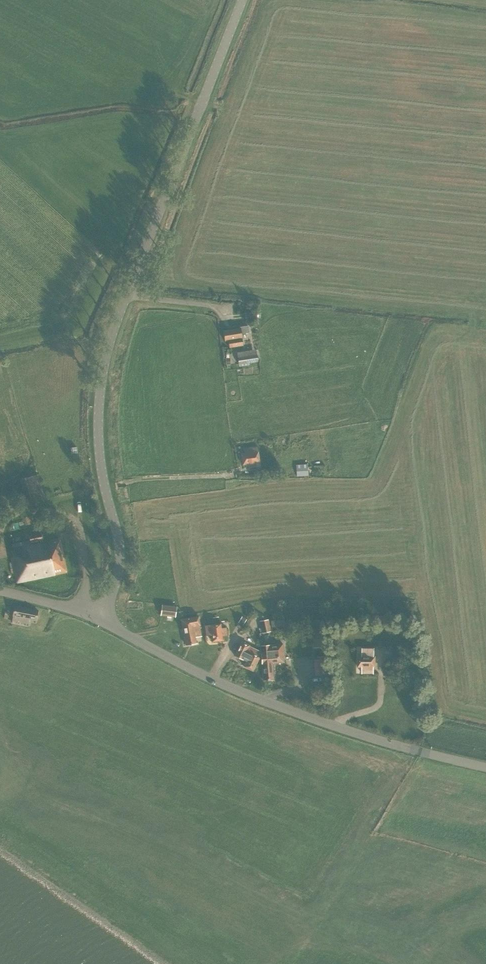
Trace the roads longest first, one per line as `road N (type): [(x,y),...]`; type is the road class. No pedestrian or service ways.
road 1 (tertiary): [(99,619),(120,556),(98,441),(106,355),(242,0)]
road 2 (tertiary): [(99,619),(264,700),(485,768)]

